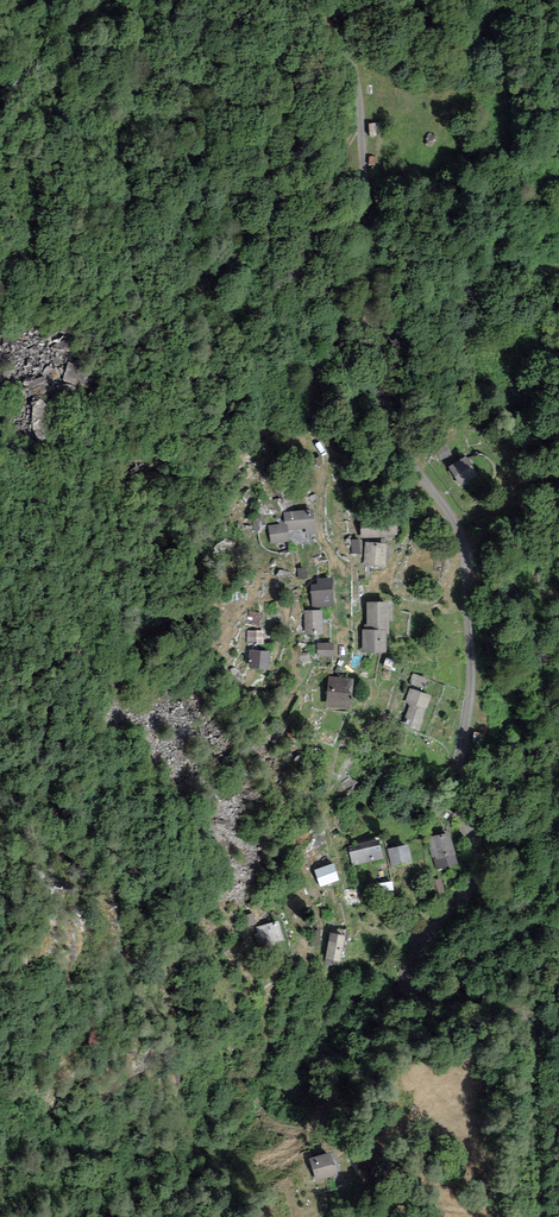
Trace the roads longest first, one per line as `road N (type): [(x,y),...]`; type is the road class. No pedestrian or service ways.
road 1 (unclassified): [(292,0),(352,64),(374,364),(454,523),(467,585),(473,687),(463,805),(478,867),(412,957),(411,980),(430,999),(508,1009),(535,1025),(527,1098),(536,1216)]

